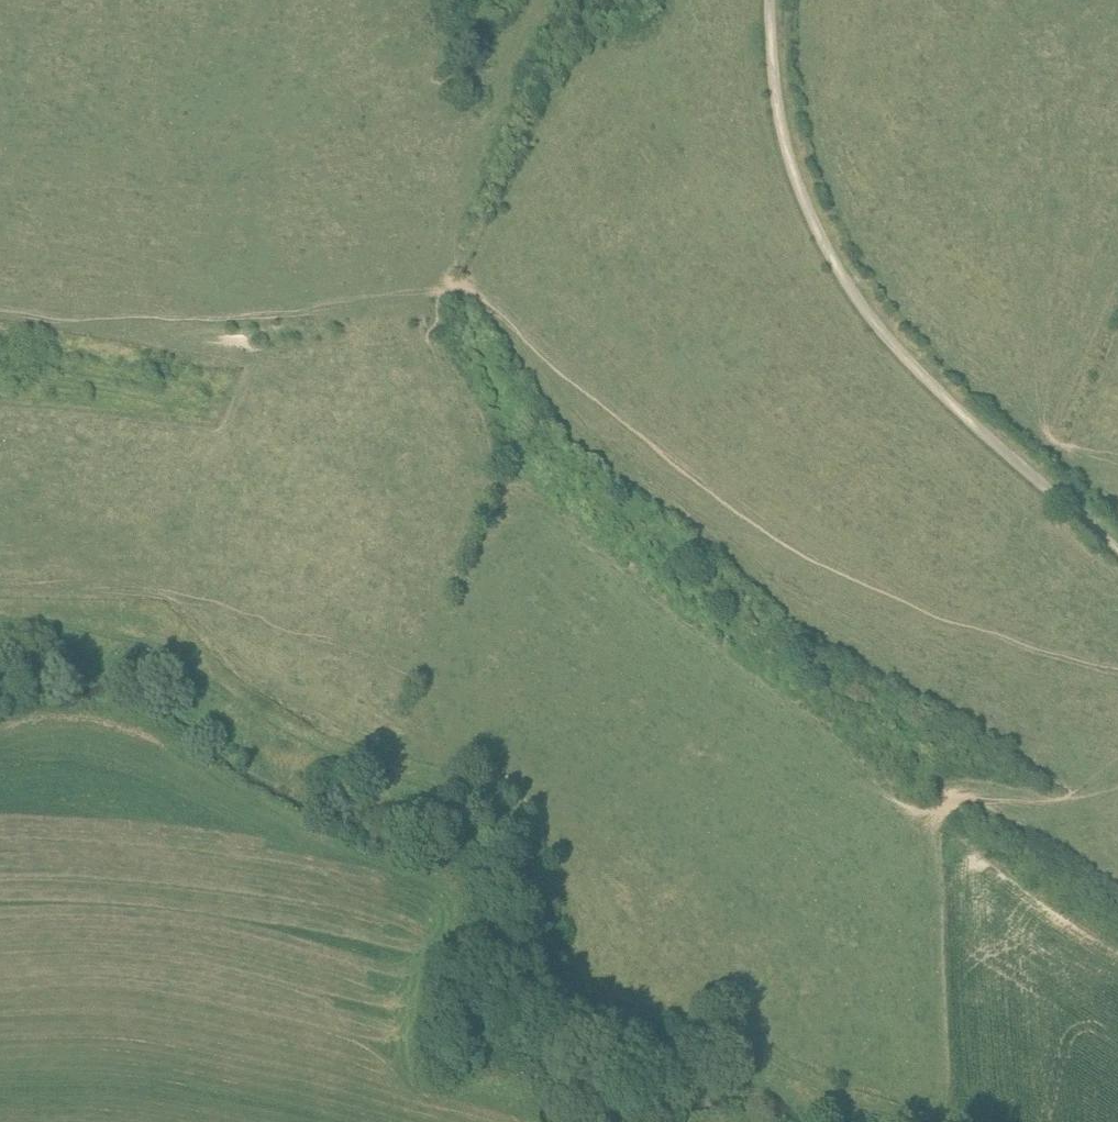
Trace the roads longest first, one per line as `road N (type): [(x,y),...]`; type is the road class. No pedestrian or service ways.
road 1 (unclassified): [(1117,550),(916,366),(862,304),(792,166),(770,0)]

